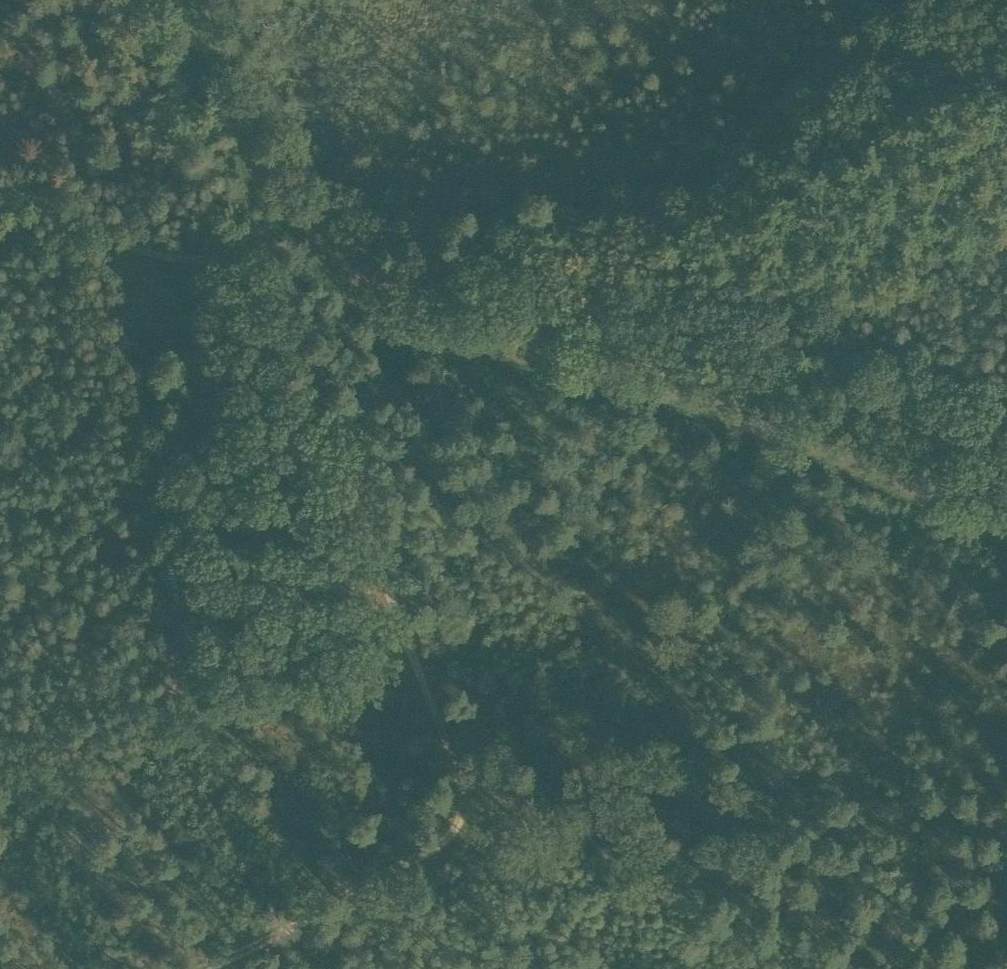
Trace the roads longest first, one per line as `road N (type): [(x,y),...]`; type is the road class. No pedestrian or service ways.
road 1 (track): [(329,242),(373,288),(473,335),(822,445),(1006,532)]
road 2 (track): [(400,865),(447,835),(463,814),(462,791),(266,248)]
road 3 (track): [(0,190),(165,257),(220,259),(266,248)]
road 4 (track): [(198,968),(400,865)]
road 5 (track): [(195,0),(265,201)]

